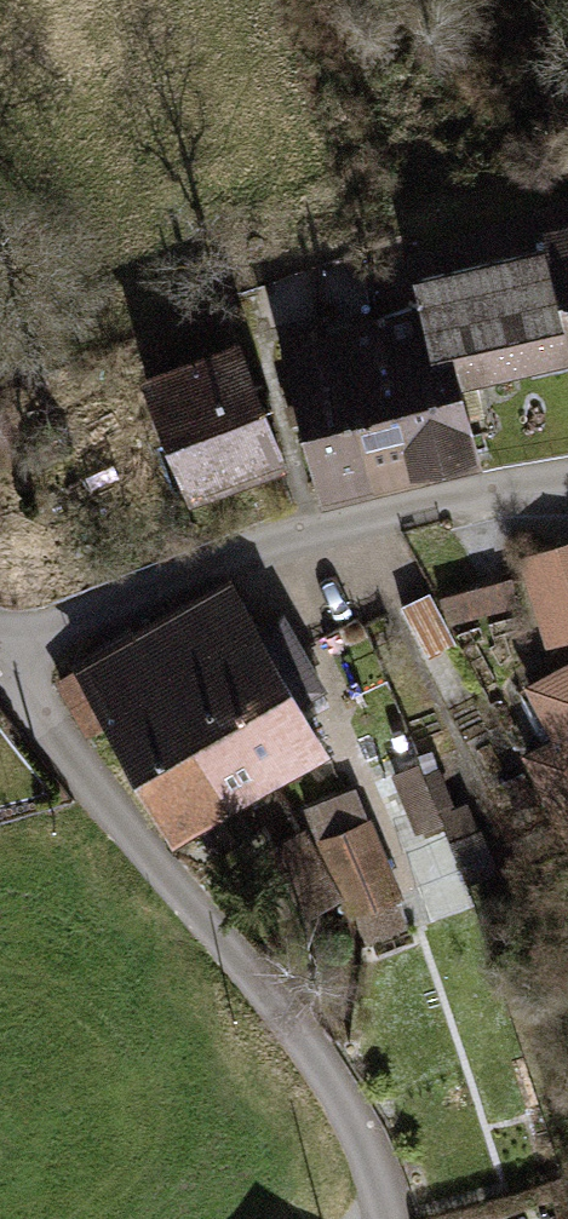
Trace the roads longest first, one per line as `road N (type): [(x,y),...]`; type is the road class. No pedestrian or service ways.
road 1 (residential): [(0,667),(334,1079),(388,1218)]
road 2 (residential): [(0,649),(312,529),(567,485)]

